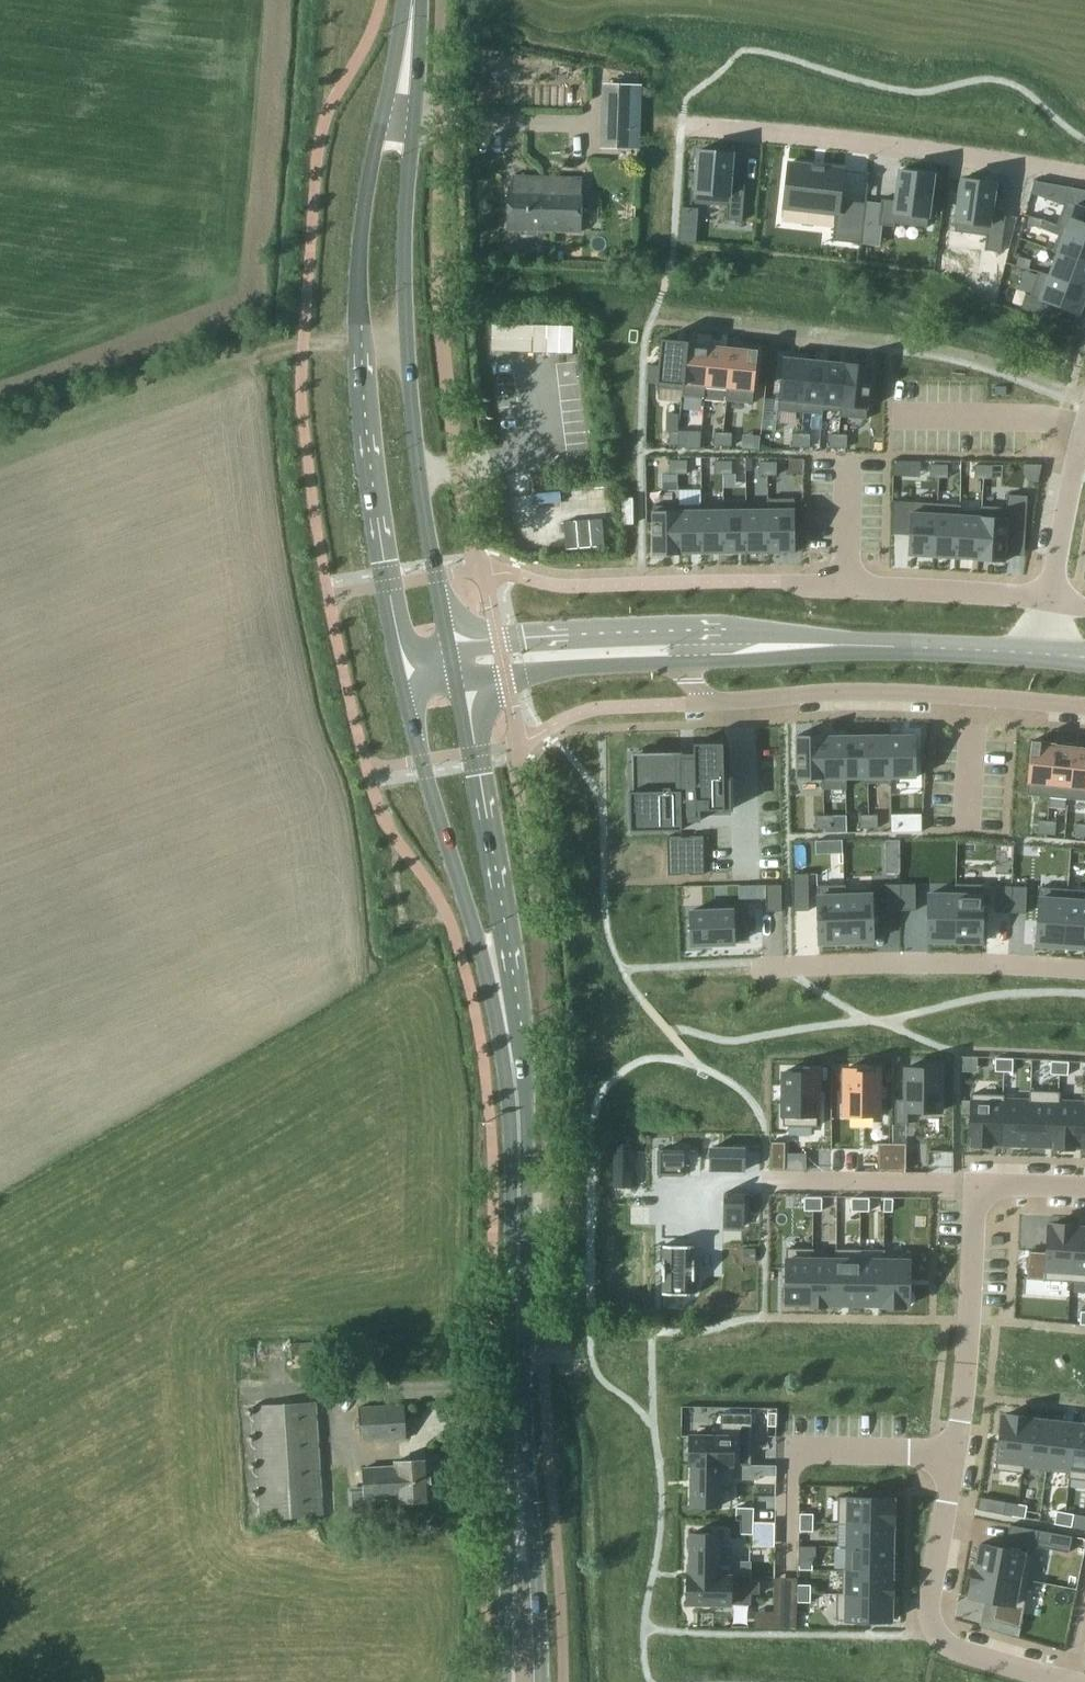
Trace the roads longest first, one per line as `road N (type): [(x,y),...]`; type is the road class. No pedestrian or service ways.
road 1 (tertiary): [(413,5),(369,174),(358,316),(368,455),(405,676)]
road 2 (tertiary): [(450,648),(412,408),(404,264),(413,5)]
road 3 (tertiary): [(517,1497),(519,1138),(506,1030)]
road 4 (residential): [(682,665),(709,701),(862,691),(1084,709)]
road 5 (residential): [(1084,177),(960,153),(680,131)]
road 6 (tertiary): [(405,676),(448,852),(506,1030)]
road 7 (tertiary): [(506,1030),(501,929),(456,680)]
road 8 (residential): [(1078,1681),(972,1655),(934,1626),(931,1597),(953,1456)]
road 9 (residential): [(763,969),(1084,970)]
road 10 (residential): [(785,1572),(788,1451),(953,1456)]
road 11 (residential): [(953,1456),(976,1185)]
road 12 (residential): [(1048,601),(789,582)]
road 13 (unclassified): [(681,634),(450,648)]
road 14 (unclassified): [(456,680),(682,665)]
road 15 (residential): [(976,1185),(766,1180)]
road 16 (unclassified): [(836,646),(1040,650)]
road 17 (tertiary): [(542,1681),(533,1543),(517,1497)]
road 18 (tertiary): [(517,1497),(507,1540),(503,1681)]
road 19 (residential): [(1048,601),(1084,420)]
road 20 (unclassified): [(836,646),(746,631),(681,634)]
road 21 (unclassified): [(682,665),(836,646)]

